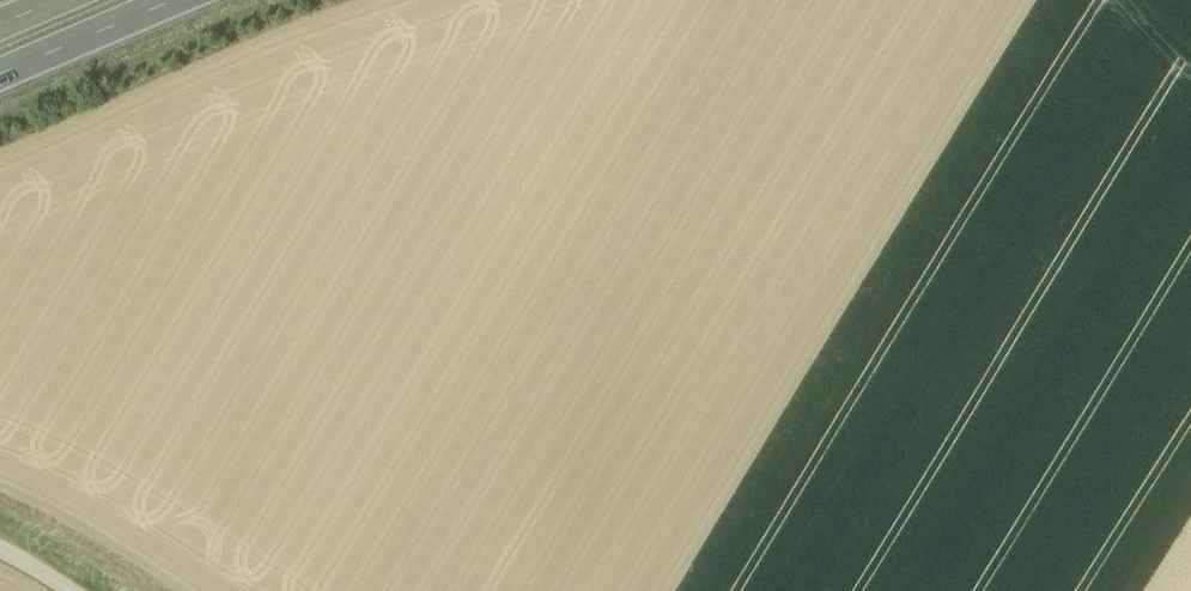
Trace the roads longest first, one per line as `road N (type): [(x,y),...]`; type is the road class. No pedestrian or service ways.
road 1 (trunk): [(0,76),(176,0)]

